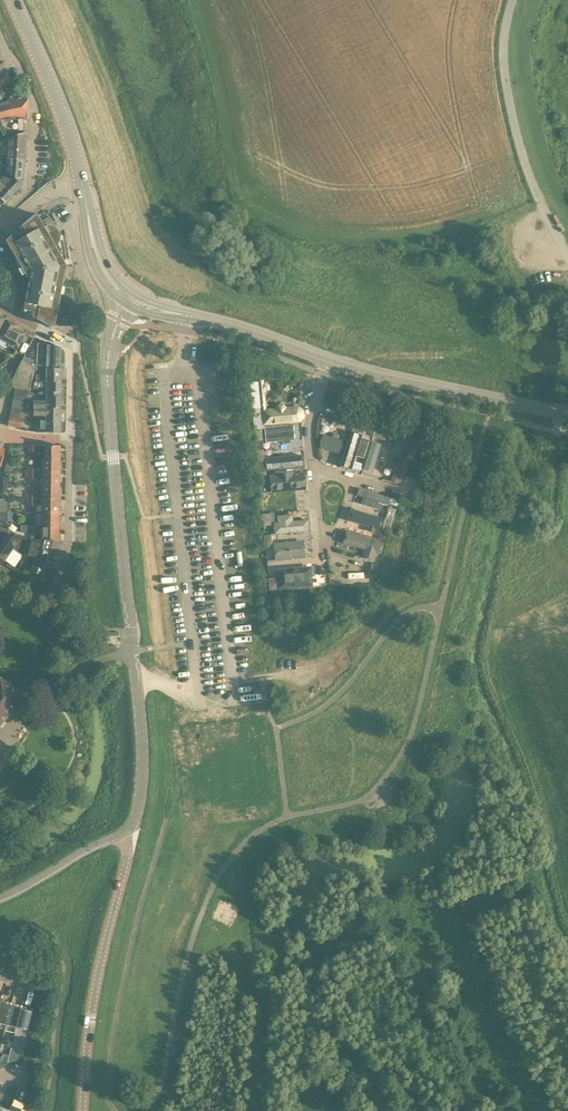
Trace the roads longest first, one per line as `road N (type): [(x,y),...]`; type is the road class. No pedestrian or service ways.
road 1 (tertiary): [(124,833),(134,823),(142,740),(107,371),(128,299)]
road 2 (tertiary): [(82,1110),(100,964),(129,856),(124,833)]
road 3 (unclassified): [(567,254),(543,211),(510,105),(506,41),(517,0)]
road 4 (tertiary): [(567,413),(330,361)]
road 5 (residential): [(0,570),(37,594),(56,588),(69,539),(70,442)]
road 6 (tertiary): [(330,361),(128,299)]
road 7 (tertiary): [(82,186),(12,0)]
road 8 (residential): [(0,218),(33,179),(36,110),(20,66),(3,47)]
road 9 (residential): [(70,442),(71,344),(17,314)]
road 10 (residential): [(353,477),(336,537),(320,538),(312,473)]
road 11 (tertiary): [(0,897),(124,833)]
road 12 (tertiary): [(128,299),(99,264),(82,186)]

